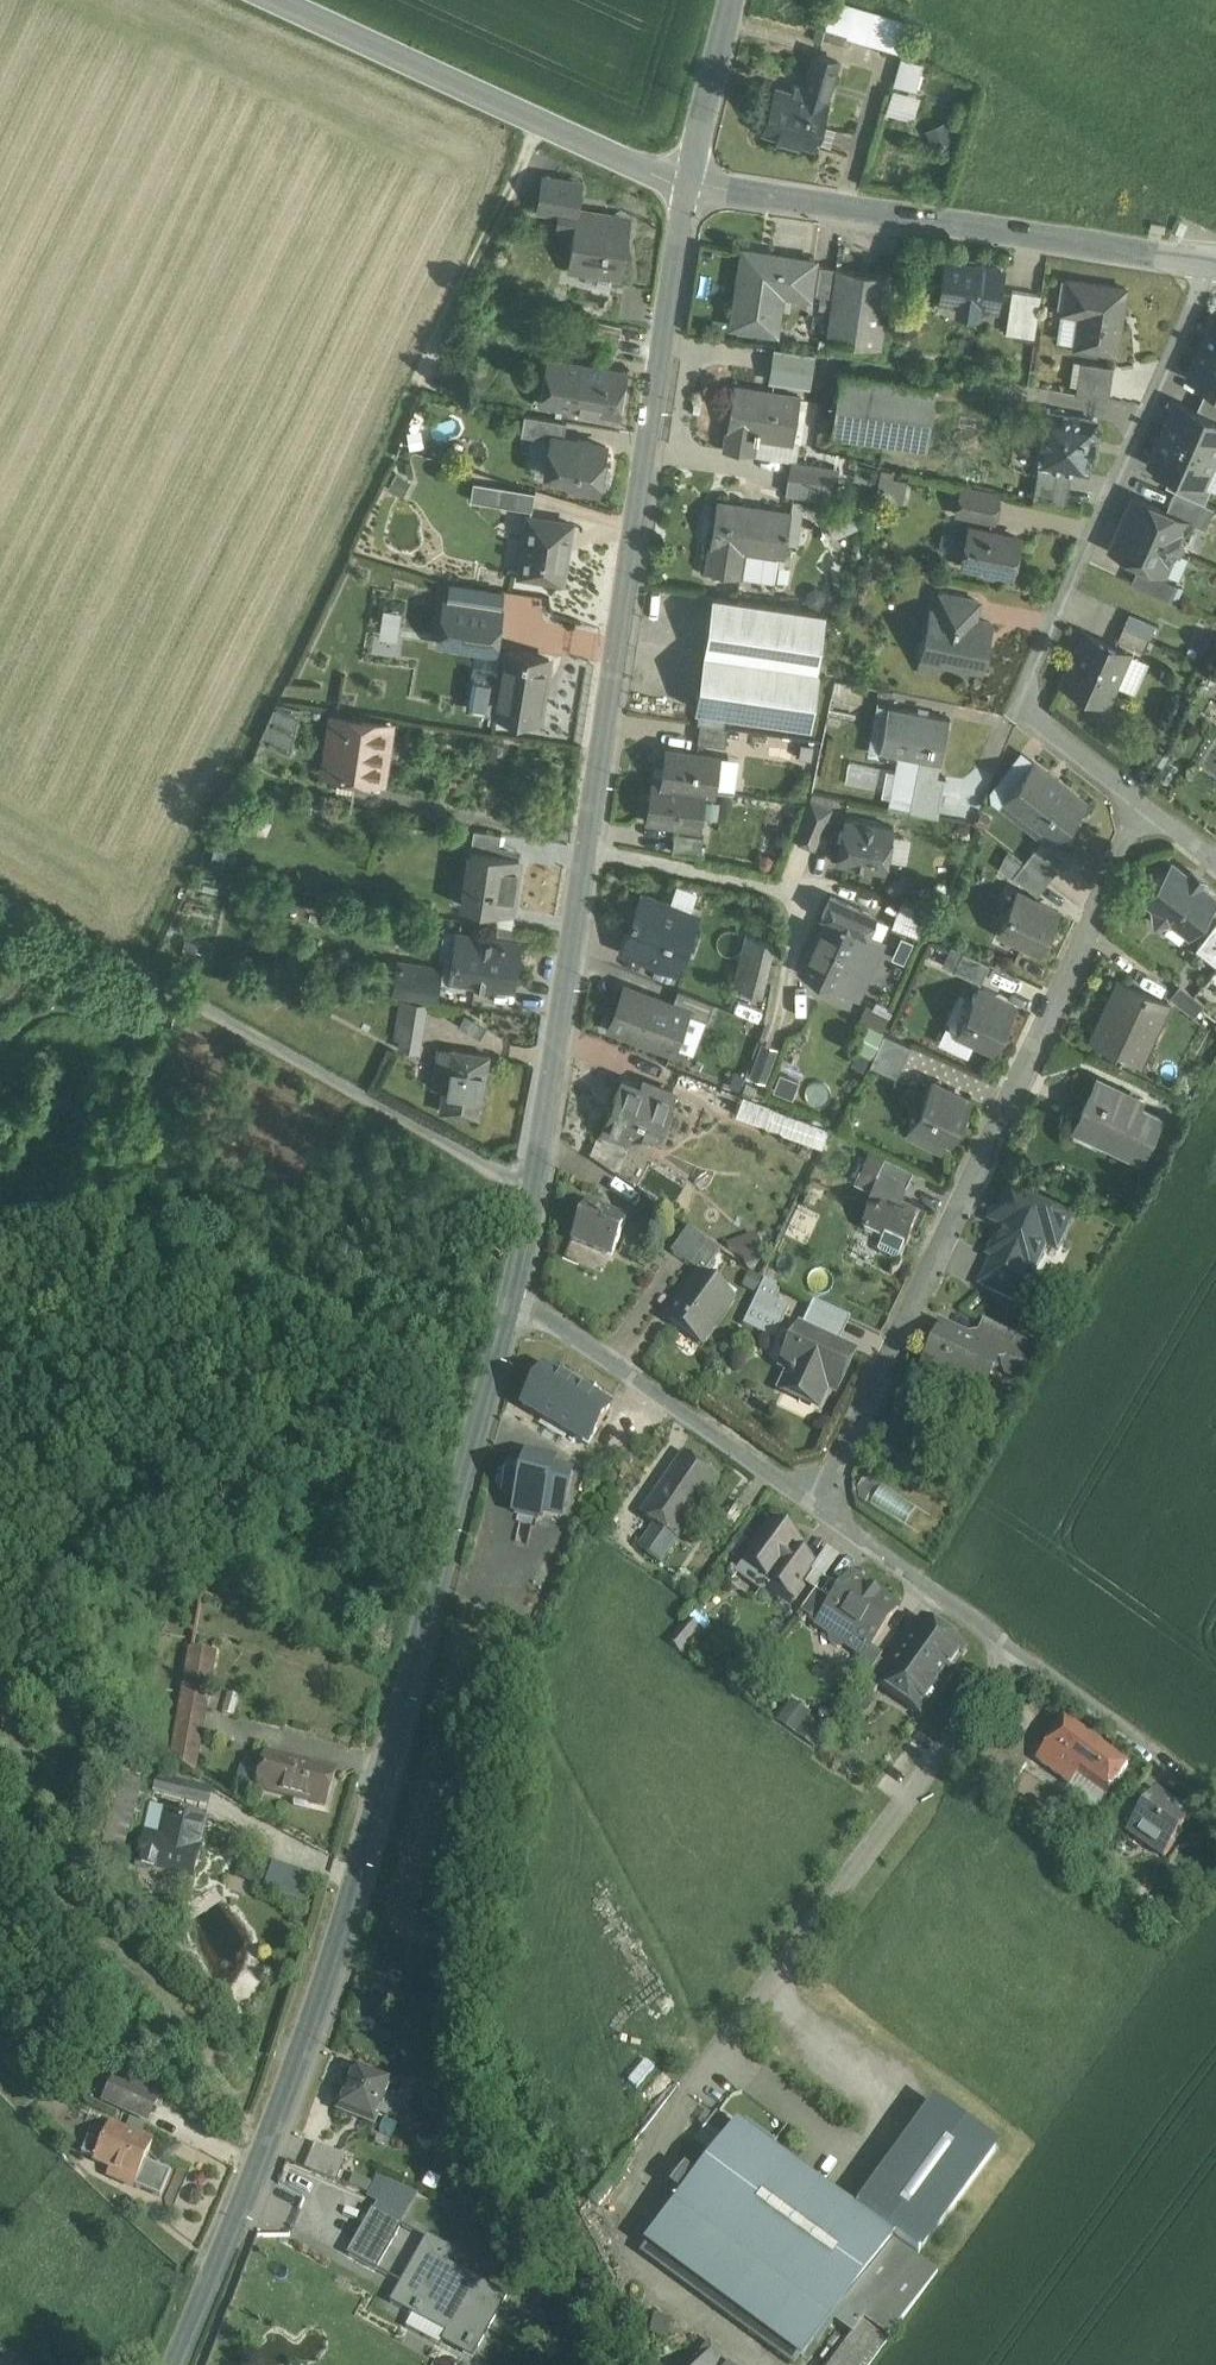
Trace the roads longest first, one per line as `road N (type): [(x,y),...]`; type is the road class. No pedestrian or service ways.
road 1 (tertiary): [(180,2364),(259,2174),(329,1968),(516,1292)]
road 2 (tertiary): [(536,1192),(688,181)]
road 3 (track): [(139,968),(541,120)]
road 4 (residential): [(823,1507),(1146,804)]
road 5 (residential): [(1018,1646),(712,2061),(904,2209)]
road 6 (residential): [(1146,804),(1021,703),(1212,264)]
road 7 (residential): [(536,1192),(0,886)]
road 8 (tertiary): [(688,181),(1212,264)]
road 9 (tertiary): [(280,0),(688,181)]
road 10 (residential): [(516,1292),(823,1507)]
road 11 (residential): [(1018,1646),(1215,1790)]
road 12 (residential): [(823,1507),(1018,1646)]
road 13 (residential): [(688,181),(733,0)]

